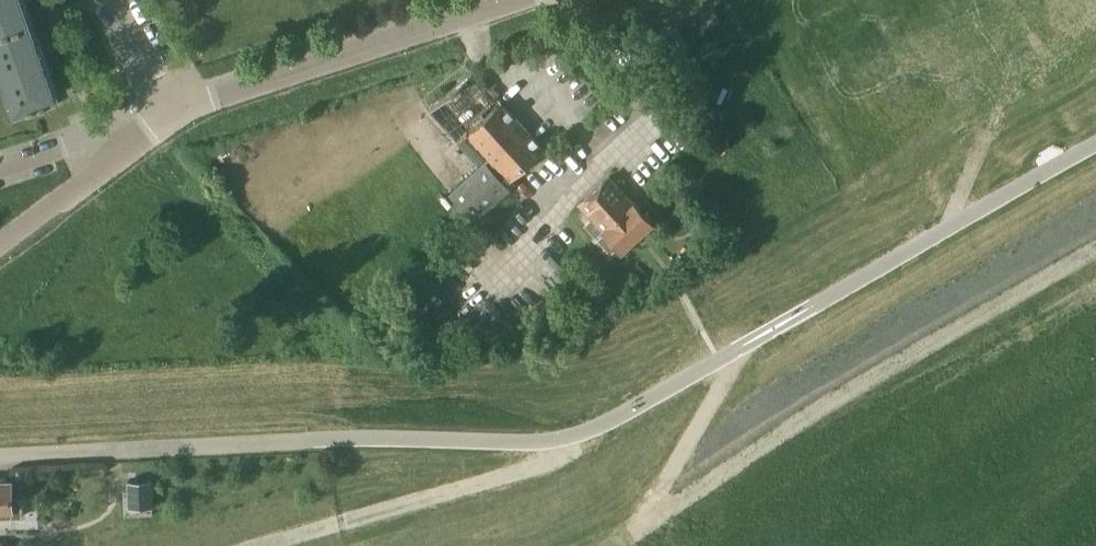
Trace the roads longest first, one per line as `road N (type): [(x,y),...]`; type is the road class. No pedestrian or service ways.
road 1 (unclassified): [(0,458),(574,424),(743,332)]
road 2 (residential): [(188,113),(511,0)]
road 3 (unclassified): [(0,243),(147,126)]
road 4 (residential): [(0,172),(147,126)]
road 5 (residential): [(188,113),(119,0)]

